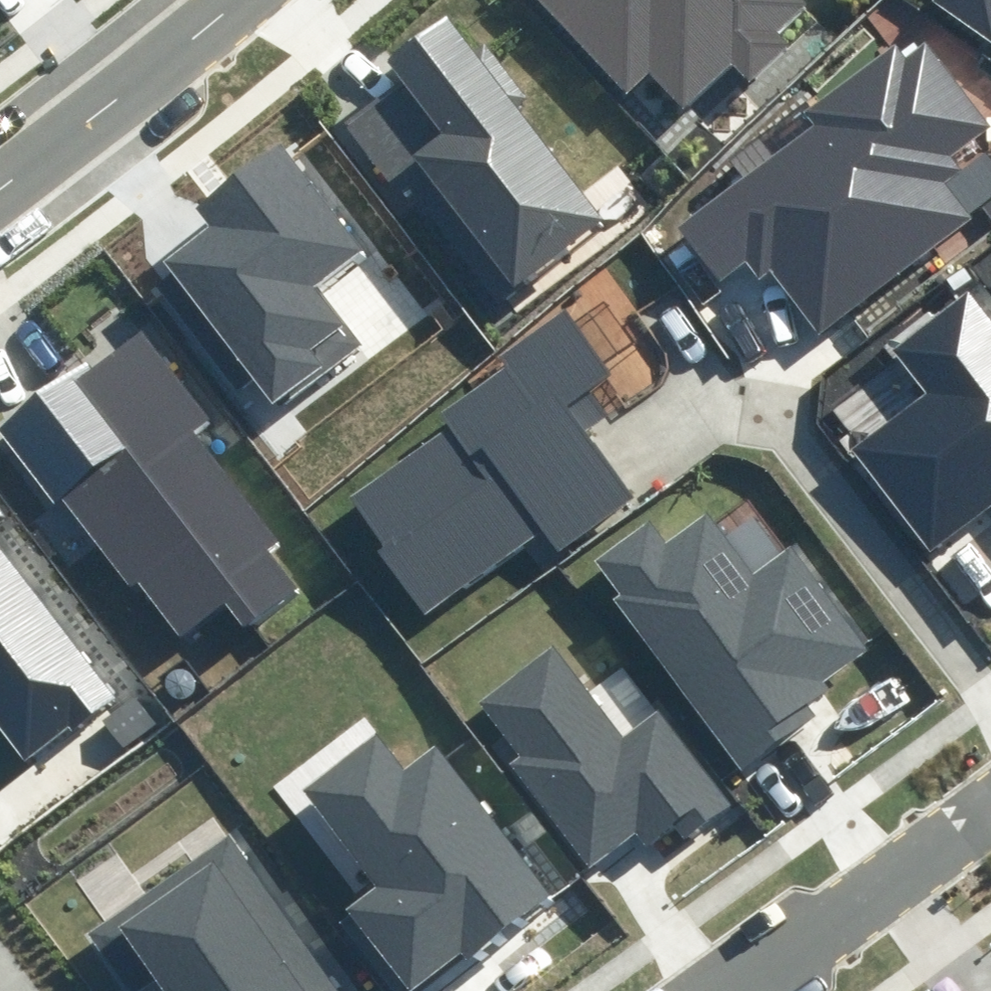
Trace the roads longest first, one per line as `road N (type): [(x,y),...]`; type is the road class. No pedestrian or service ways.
road 1 (residential): [(729,990),(990,806)]
road 2 (tertiary): [(0,182),(109,102),(222,0)]

